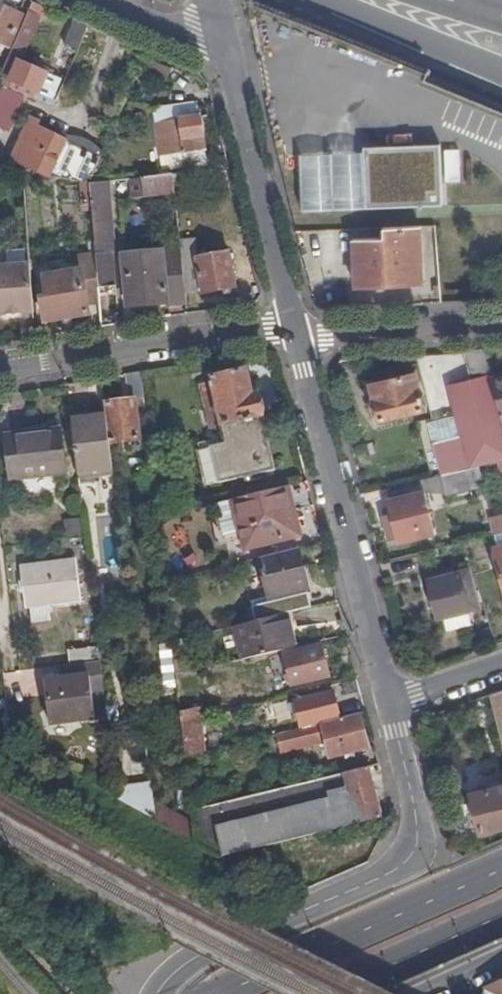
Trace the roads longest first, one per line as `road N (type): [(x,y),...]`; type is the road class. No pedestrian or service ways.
road 1 (residential): [(385,702),(415,824),(408,856),(395,872),(177,969),(157,993)]
road 2 (residential): [(294,334),(385,702)]
road 3 (residential): [(218,43),(294,334)]
road 4 (residential): [(0,372),(269,330),(294,334)]
road 5 (primary): [(501,872),(230,993)]
road 6 (residential): [(501,323),(294,334)]
road 7 (motorway): [(318,0),(501,75)]
road 8 (primary): [(338,993),(501,920)]
road 9 (residential): [(385,702),(501,662)]

